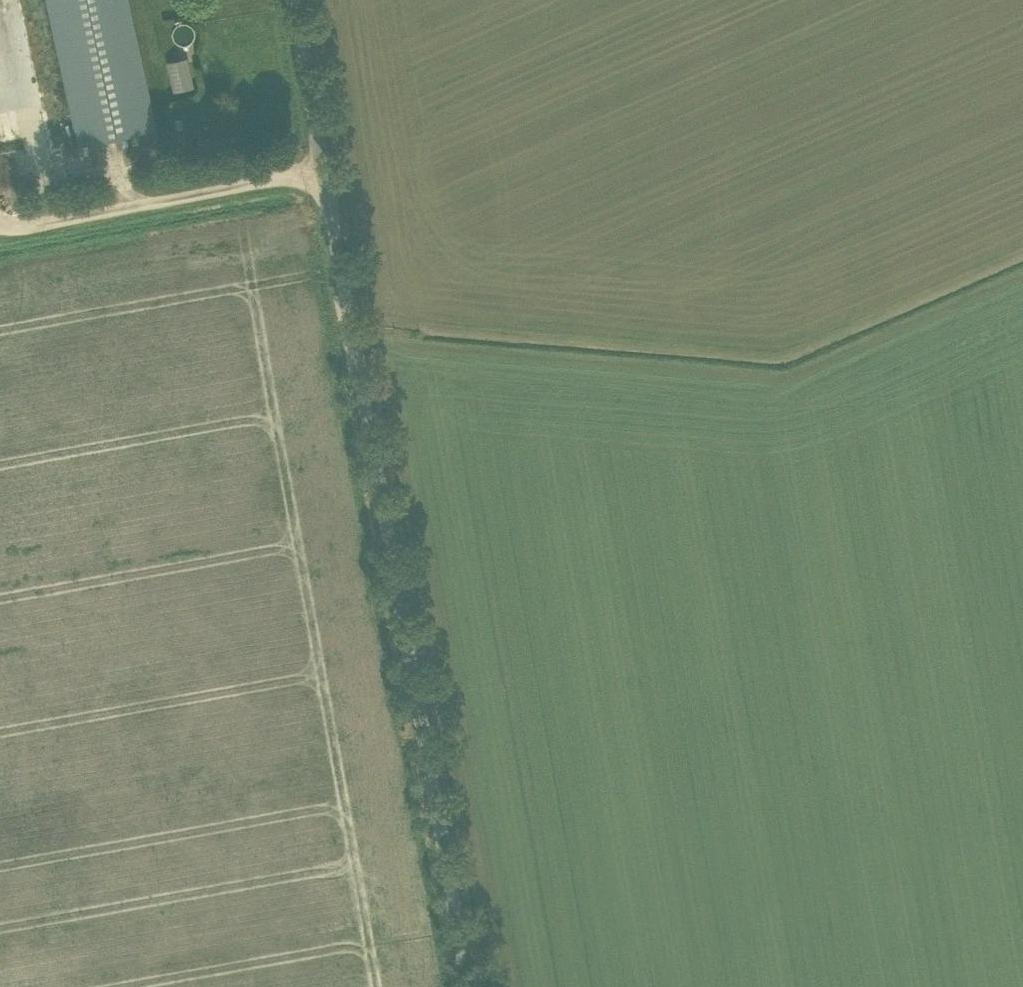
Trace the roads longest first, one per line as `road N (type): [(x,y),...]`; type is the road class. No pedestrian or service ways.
road 1 (unclassified): [(464,986),(284,0)]
road 2 (track): [(0,235),(317,181)]

